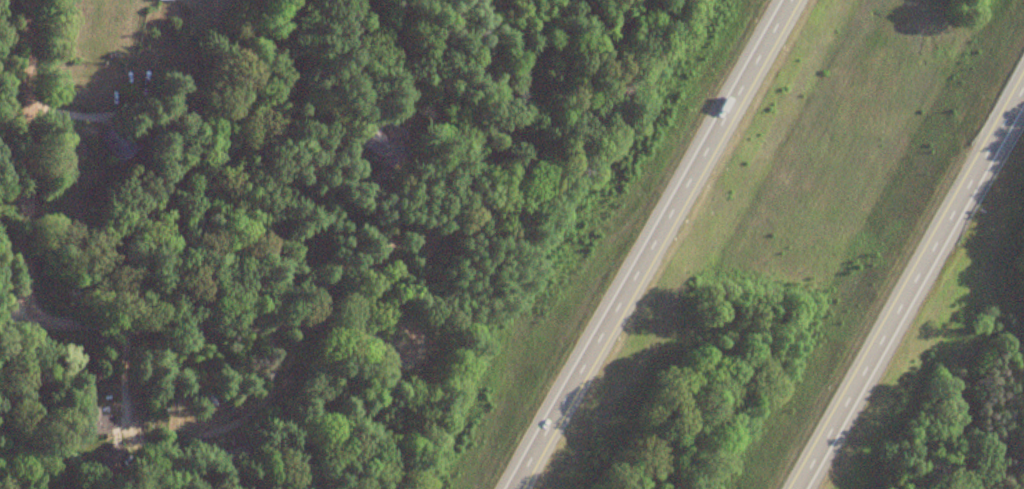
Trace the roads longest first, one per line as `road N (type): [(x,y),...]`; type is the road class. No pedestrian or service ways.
road 1 (motorway): [(786,0),(511,488)]
road 2 (motorway): [(793,488),(1023,78)]
road 3 (residential): [(83,327),(38,325),(27,314),(25,0)]
road 4 (residential): [(83,327),(400,320)]

